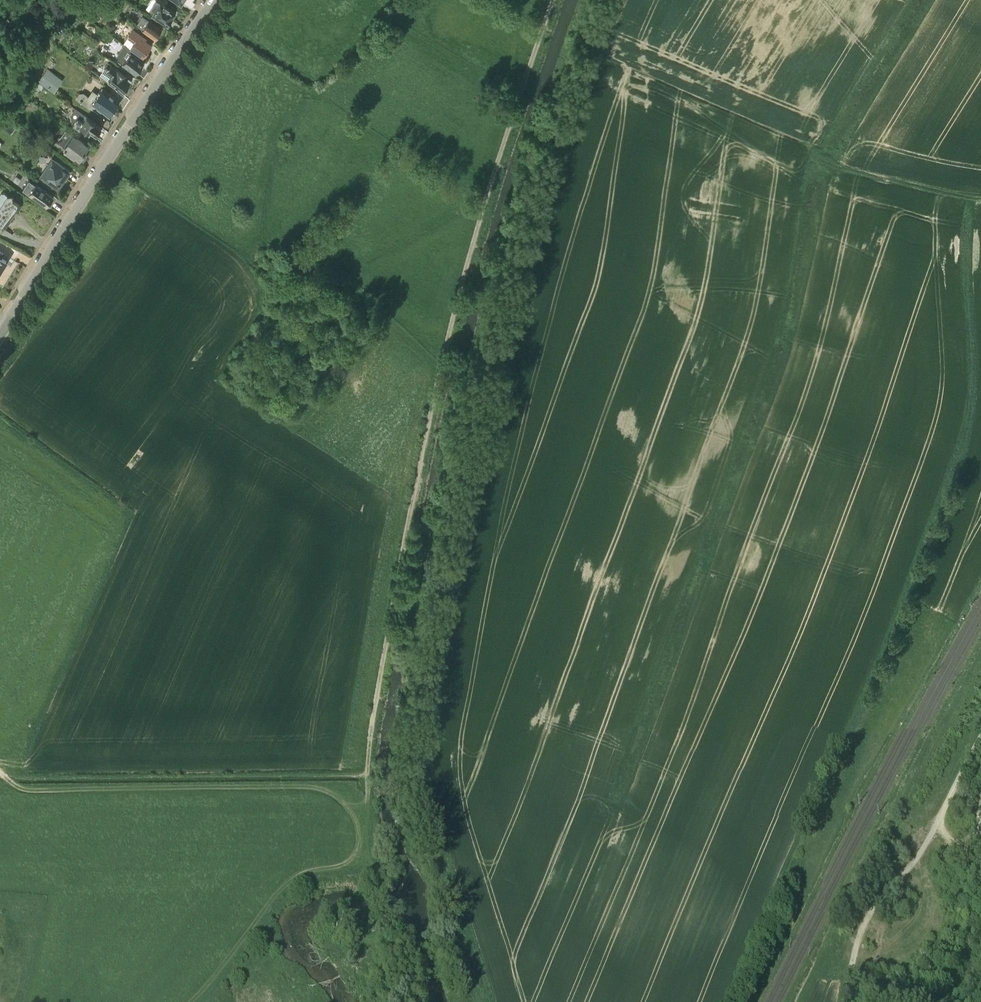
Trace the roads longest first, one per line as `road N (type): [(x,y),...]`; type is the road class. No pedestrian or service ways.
road 1 (track): [(553,0),(454,314),(398,573),(367,776)]
road 2 (tertiary): [(0,334),(214,0)]
road 3 (track): [(367,776),(359,853),(343,868),(283,889),(187,1001)]
road 4 (track): [(848,1001),(874,919),(941,824)]
road 5 (track): [(980,196),(817,160)]

